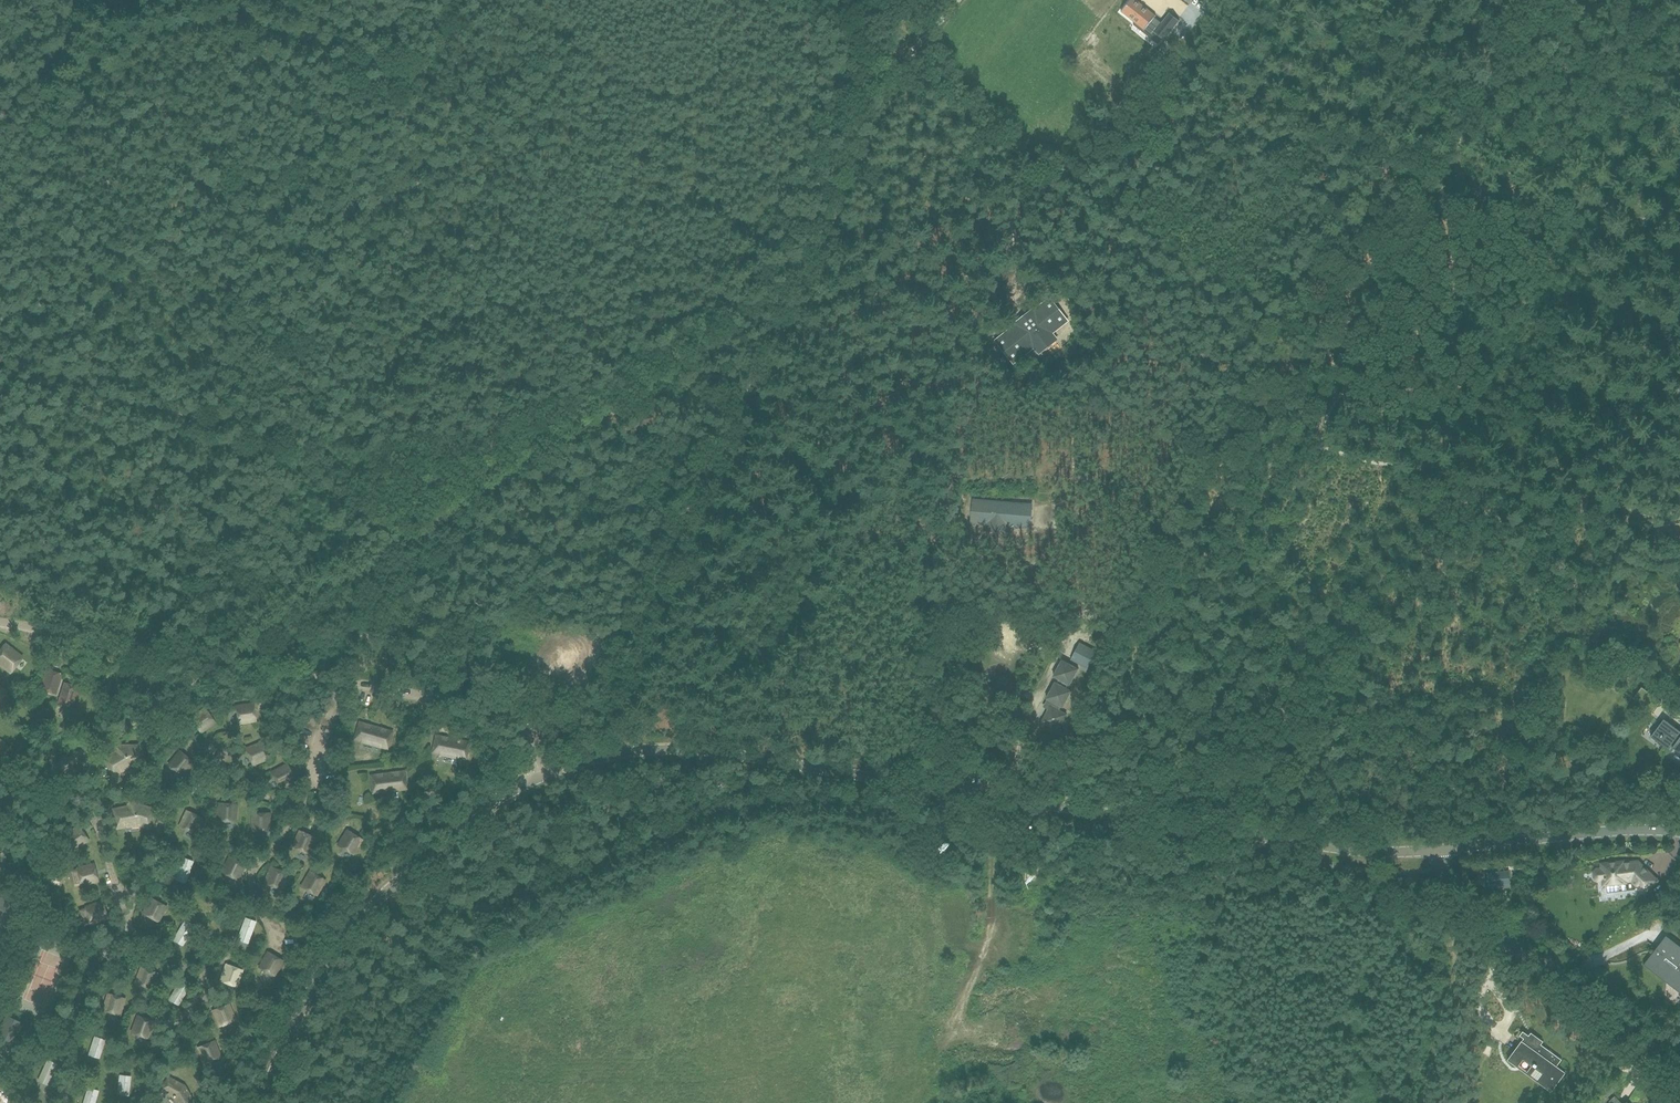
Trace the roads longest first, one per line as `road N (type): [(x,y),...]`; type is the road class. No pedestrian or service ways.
road 1 (tertiary): [(1440,849),(1348,849),(706,749),(616,753),(542,775)]
road 2 (track): [(808,0),(868,31),(978,110),(1020,145),(1038,183),(1087,166),(1139,133),(1150,143),(1279,139),(1447,162)]
road 3 (track): [(229,661),(297,600),(537,451),(646,395),(750,308),(794,292)]
road 4 (track): [(61,1102),(73,1034),(134,908),(168,810),(223,784),(290,799),(305,791),(348,682)]
road 5 (track): [(434,53),(397,56),(246,21),(175,24),(127,54),(100,87),(37,180),(28,219),(0,248)]
road 6 (track): [(1011,798),(1026,720),(1076,631),(1074,433),(1140,317)]
road 7 (track): [(564,722),(597,701),(794,292)]
road 8 (track): [(0,363),(262,440),(407,538)]
road 9 (tertiary): [(258,1102),(325,963),(374,902),(478,811),(542,775)]
road 10 (track): [(434,53),(294,459)]
road 11 (unclassified): [(542,775),(505,711),(229,661)]
road 12 (residential): [(1679,1073),(1452,897),(1440,849)]
road 13 (track): [(957,0),(905,60),(794,292)]
road 14 (track): [(950,789),(922,724),(911,657),(912,583),(940,559)]
road 15 (track): [(1679,225),(1482,189),(1447,162)]
road 16 (tertiary): [(1679,831),(1440,849)]
road 17 (unclassified): [(0,808),(199,680)]
road 18 (track): [(1420,1102),(1454,965),(1457,934),(1446,890)]
road 19 (unclassified): [(194,656),(0,621)]
road 20 (track): [(1453,169),(1527,0)]
road 21 (track): [(564,629),(548,633),(534,653),(549,681),(576,679),(587,664),(586,646),(573,632)]
road 22 (track): [(143,1102),(154,1039),(185,1012),(201,980)]
road 23 (track): [(1030,170),(1012,229),(1047,277)]

